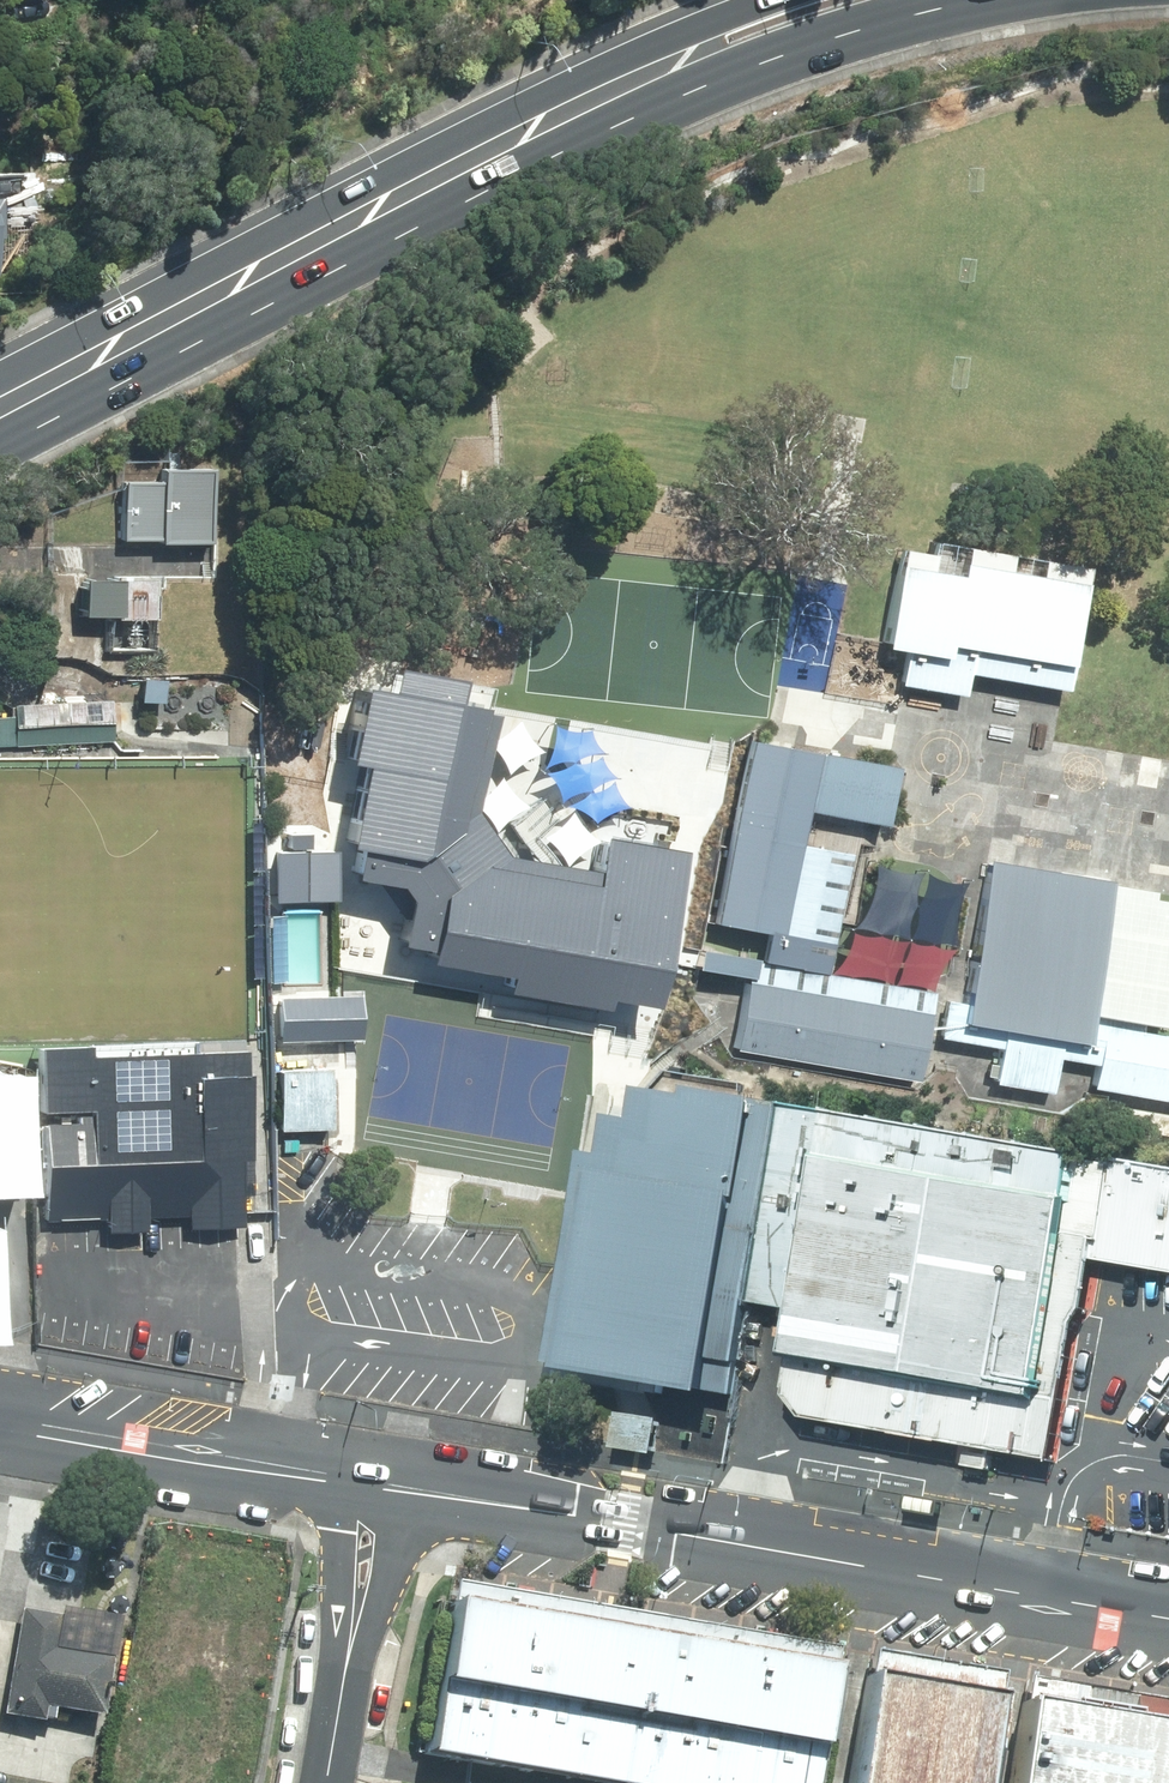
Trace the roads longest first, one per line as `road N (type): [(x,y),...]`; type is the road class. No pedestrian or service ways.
road 1 (secondary): [(986,0),(850,34),(683,98),(0,449)]
road 2 (secondary): [(0,366),(535,94),(753,0)]
road 3 (secondary): [(1168,1619),(407,1488)]
road 4 (secondary): [(349,1478),(0,1420)]
road 5 (residential): [(407,1488),(394,1561),(343,1673)]
road 6 (residential): [(343,1673),(338,1549),(349,1478)]

